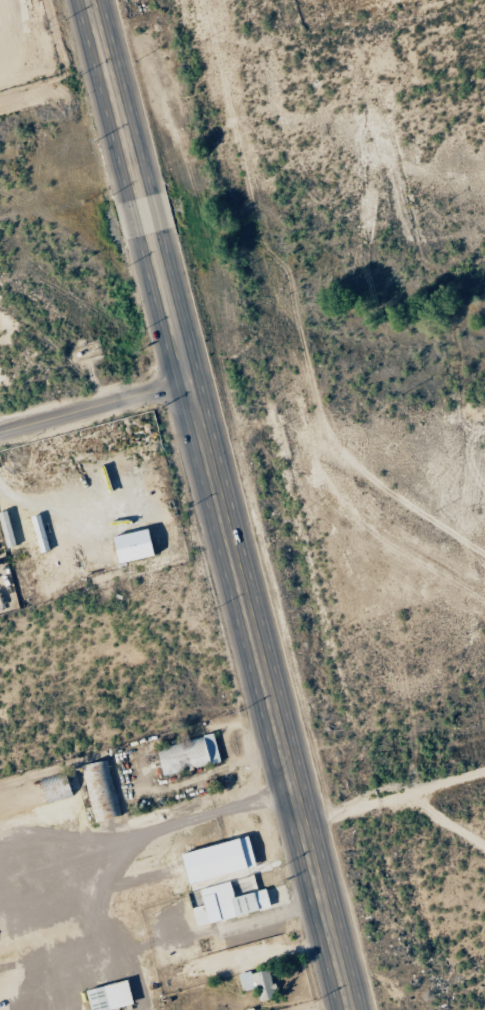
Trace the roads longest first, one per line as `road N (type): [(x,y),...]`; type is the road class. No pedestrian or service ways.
road 1 (primary): [(350,1009),(90,0)]
road 2 (tertiary): [(0,433),(188,380)]

